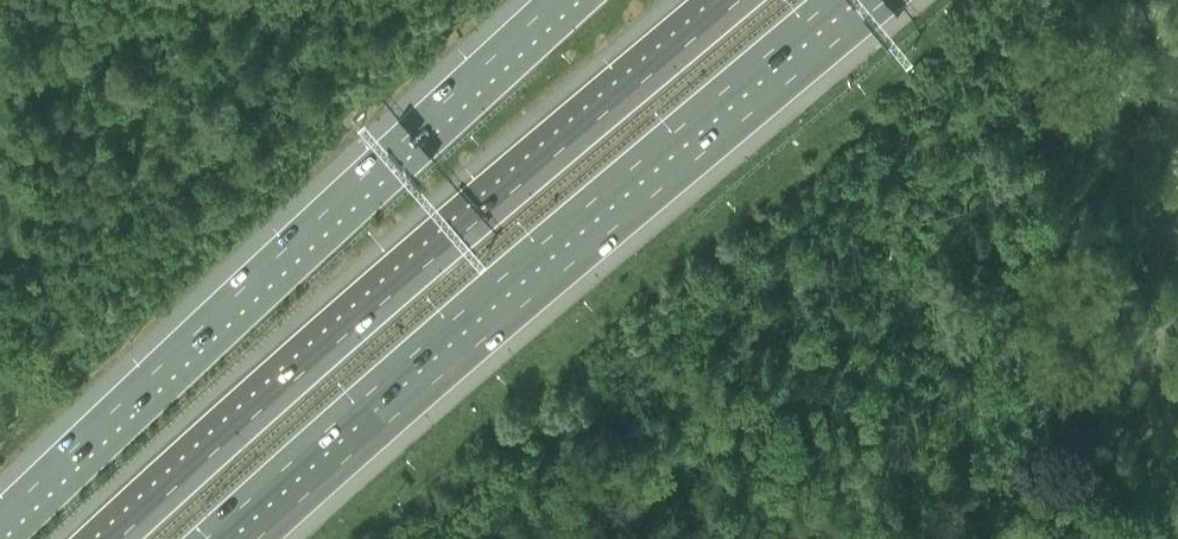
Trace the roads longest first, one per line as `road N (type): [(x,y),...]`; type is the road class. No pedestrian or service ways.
road 1 (motorway): [(228,538),(856,0)]
road 2 (motorway): [(736,0),(114,538)]
road 3 (trunk): [(564,0),(0,527)]

